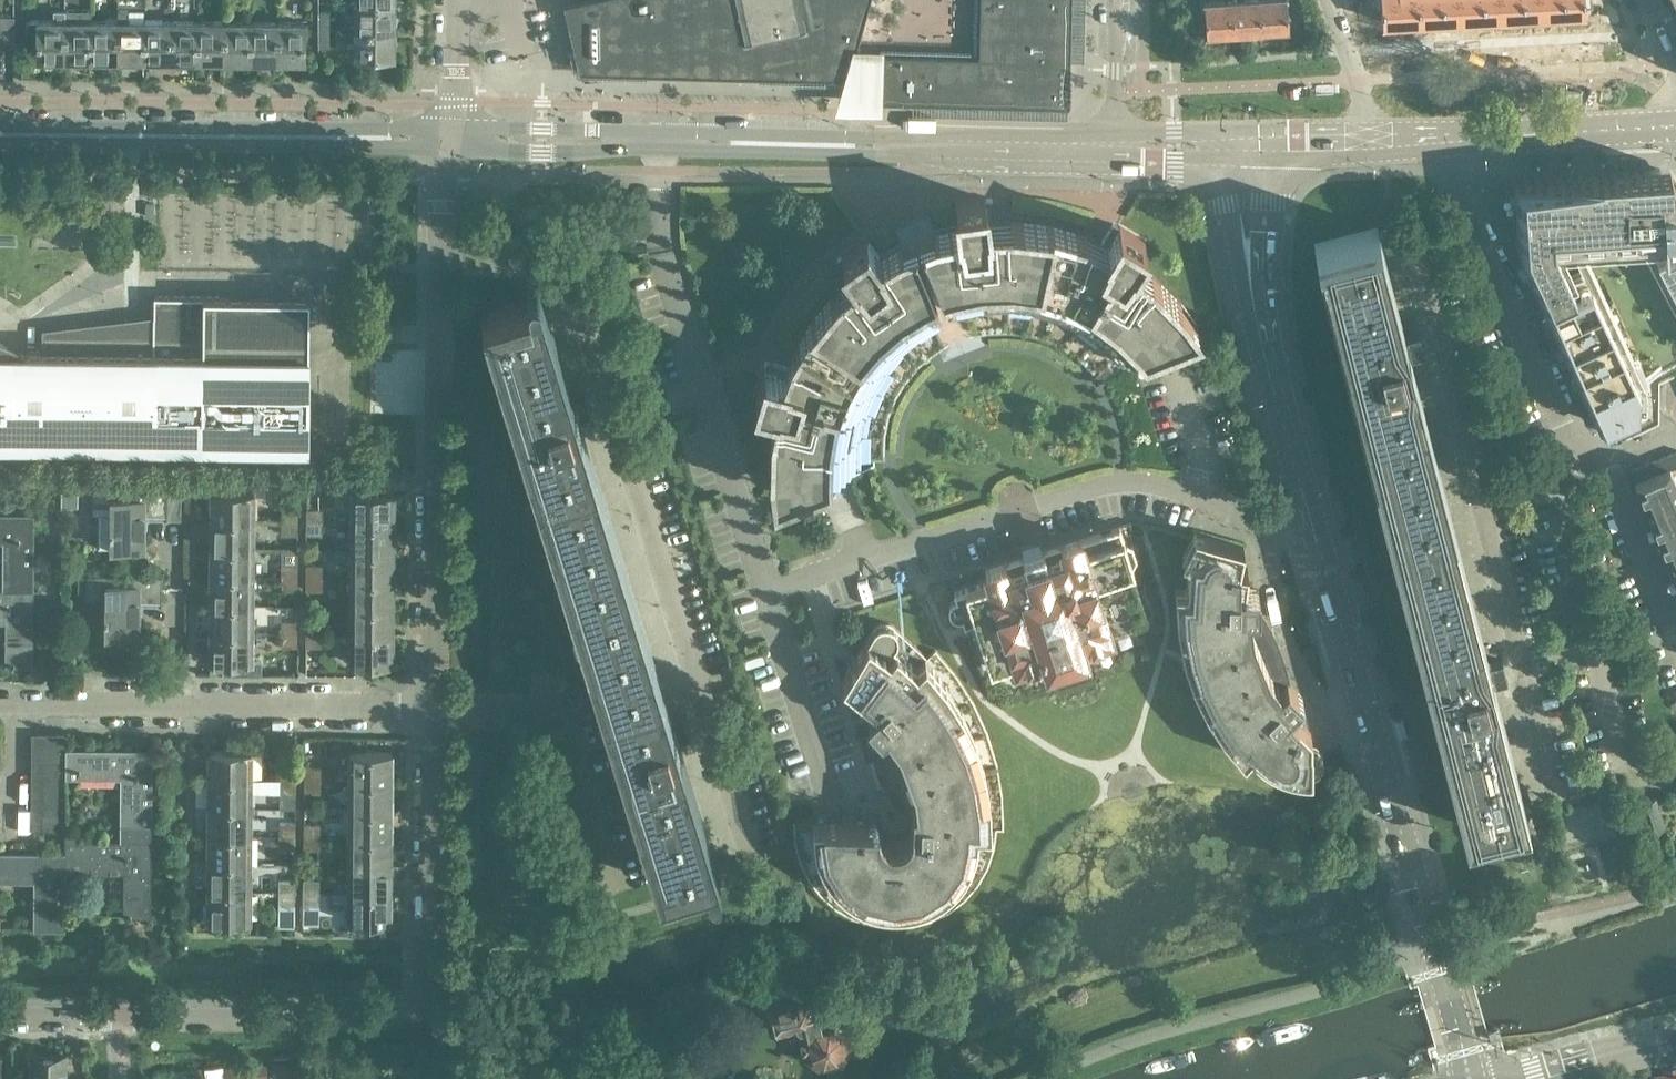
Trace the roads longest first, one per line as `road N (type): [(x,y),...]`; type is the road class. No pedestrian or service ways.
road 1 (residential): [(752,849),(581,283),(555,261),(440,255)]
road 2 (residential): [(1315,524),(1278,534),(1193,495),(1124,484),(766,591)]
road 3 (residential): [(663,138),(659,250),(766,591)]
road 4 (residential): [(432,704),(440,255)]
road 5 (secondary): [(0,135),(445,137)]
road 6 (residential): [(428,991),(413,1013),(378,1017),(0,1022)]
road 7 (secondary): [(1433,935),(1315,524)]
road 8 (residential): [(1034,1078),(1143,1037),(1337,986),(1433,935)]
road 9 (secondary): [(1315,524),(1259,324),(1248,148)]
road 10 (residential): [(1576,447),(1451,183),(1448,140)]
road 11 (residential): [(432,704),(540,711),(555,720),(612,892)]
road 12 (residential): [(428,991),(432,704)]
road 13 (residential): [(1480,497),(1410,230)]
road 14 (secondary): [(663,138),(935,149)]
road 15 (residential): [(186,705),(432,704)]
road 16 (secondary): [(1448,140),(1675,124)]
road 17 (secondary): [(445,137),(663,138)]
road 18 (residential): [(766,591),(827,798)]
road 19 (residential): [(1576,447),(1605,465),(1675,631)]
road 20 (residential): [(186,705),(189,497)]
road 21 (secondary): [(1113,155),(935,149)]
road 22 (residential): [(186,705),(18,706)]
road 23 (residential): [(1113,155),(1113,0)]
road 24 (residential): [(1329,0),(1376,143)]
road 25 (secondary): [(1472,1078),(1433,935)]
road 26 (residential): [(445,137),(451,0)]
road 27 (secondary): [(1248,148),(1113,155)]
road 28 (secondary): [(1248,148),(1376,143)]
road 29 (residential): [(1627,1045),(1504,1078)]

